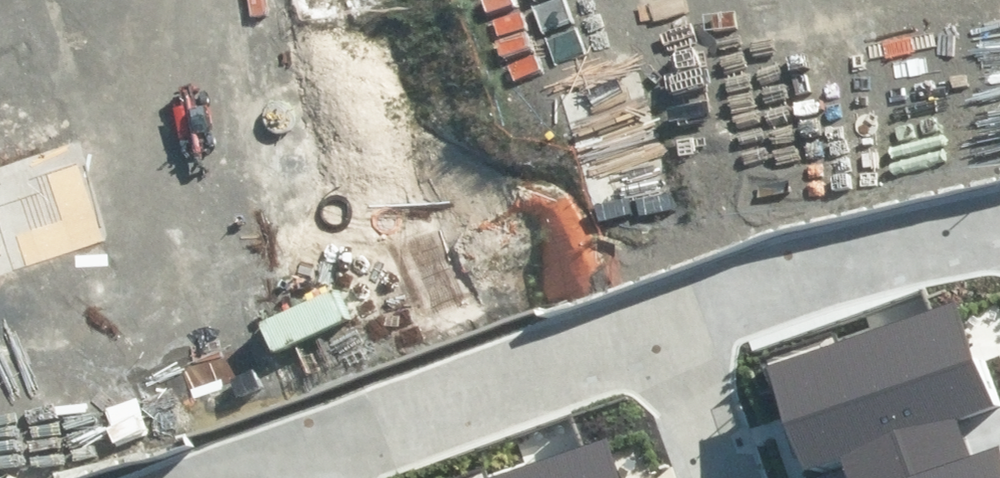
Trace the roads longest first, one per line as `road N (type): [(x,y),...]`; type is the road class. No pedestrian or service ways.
road 1 (residential): [(305,457),(675,323)]
road 2 (residential): [(675,323),(830,264),(999,229)]
road 3 (residential): [(675,323),(732,477)]

